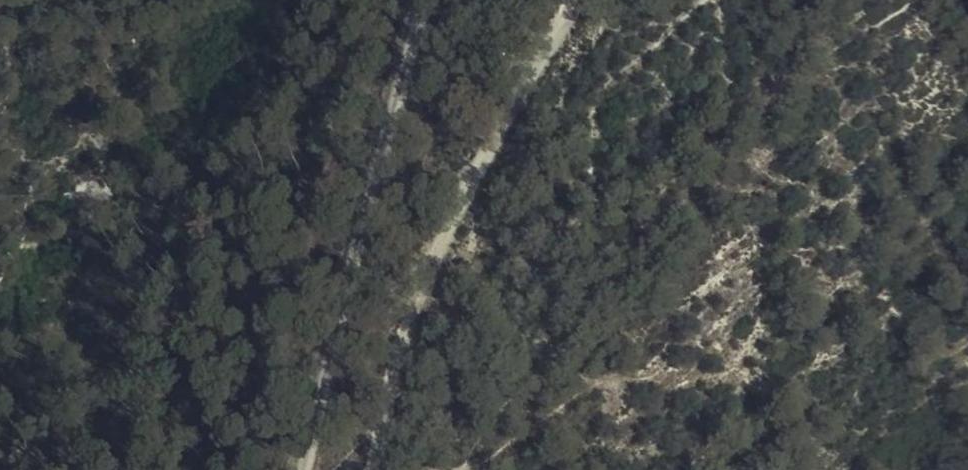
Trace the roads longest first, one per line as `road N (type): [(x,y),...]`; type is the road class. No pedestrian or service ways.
road 1 (track): [(372,469),(497,139),(570,25),(574,0)]
road 2 (residential): [(304,469),(323,409),(334,307),(419,0)]

